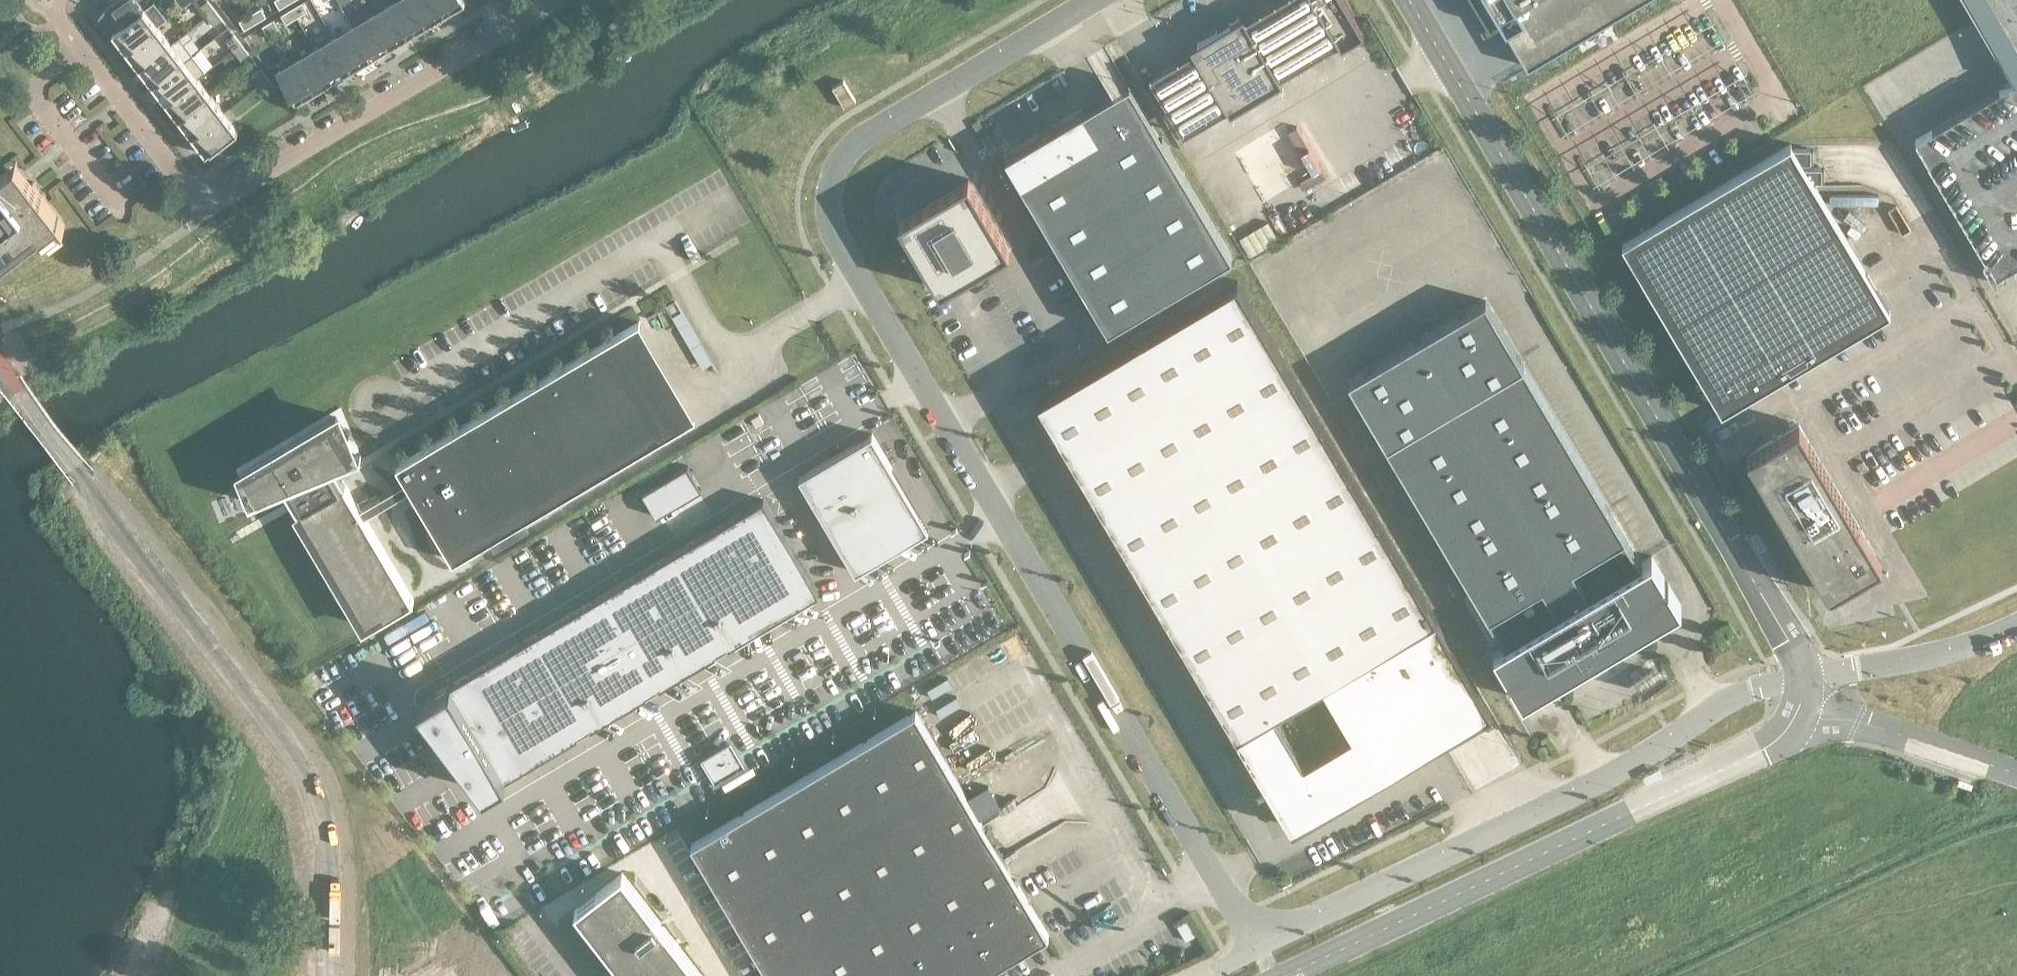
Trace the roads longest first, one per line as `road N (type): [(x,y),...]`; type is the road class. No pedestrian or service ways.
road 1 (unclassified): [(2016,624),(1941,653),(1748,688),(1600,779),(1492,834),(1300,922),(1250,920),(1216,876),(835,231),(835,187),(857,148),(1104,0)]
road 2 (residential): [(211,210),(557,0)]
road 3 (residential): [(211,210),(42,0)]

